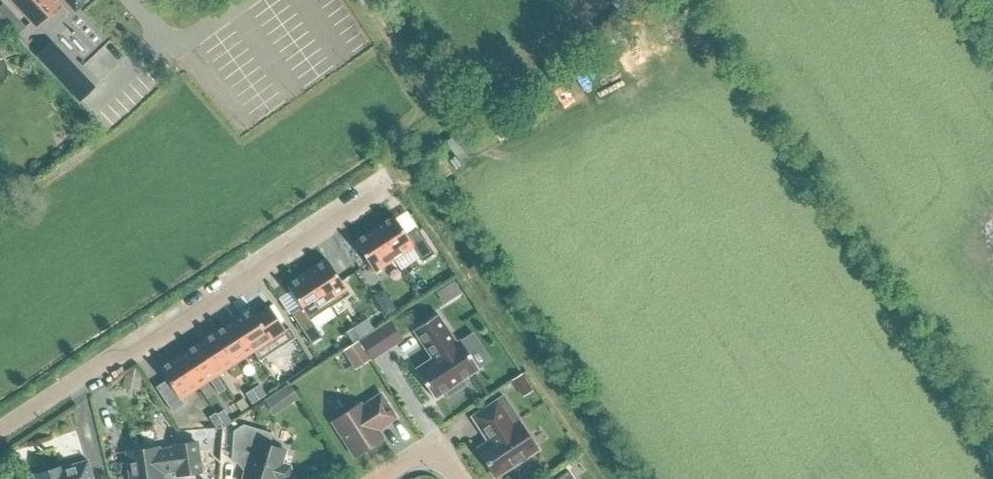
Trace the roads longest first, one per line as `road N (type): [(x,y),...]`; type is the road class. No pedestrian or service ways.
road 1 (residential): [(0,428),(382,181)]
road 2 (track): [(364,0),(482,153)]

